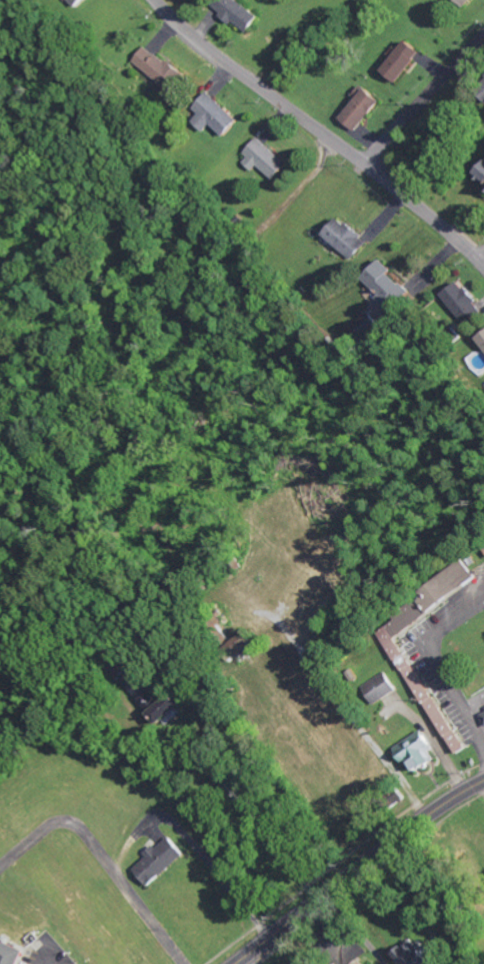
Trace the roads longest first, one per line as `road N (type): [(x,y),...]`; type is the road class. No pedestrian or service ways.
road 1 (residential): [(483,268),(433,218),(159,0)]
road 2 (primary): [(244,963),(483,791)]
road 3 (residential): [(364,163),(483,33)]

